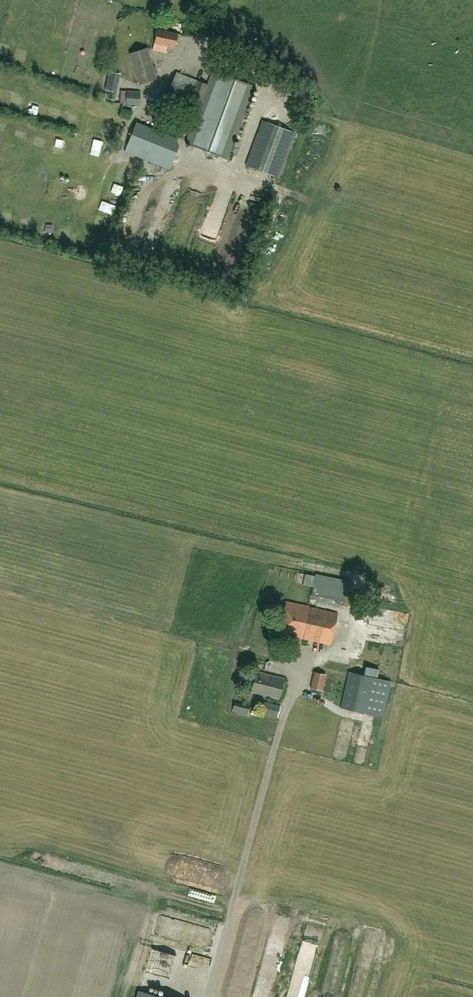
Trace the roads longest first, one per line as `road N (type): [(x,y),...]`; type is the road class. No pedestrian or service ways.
road 1 (unclassified): [(209,996),(307,654)]

